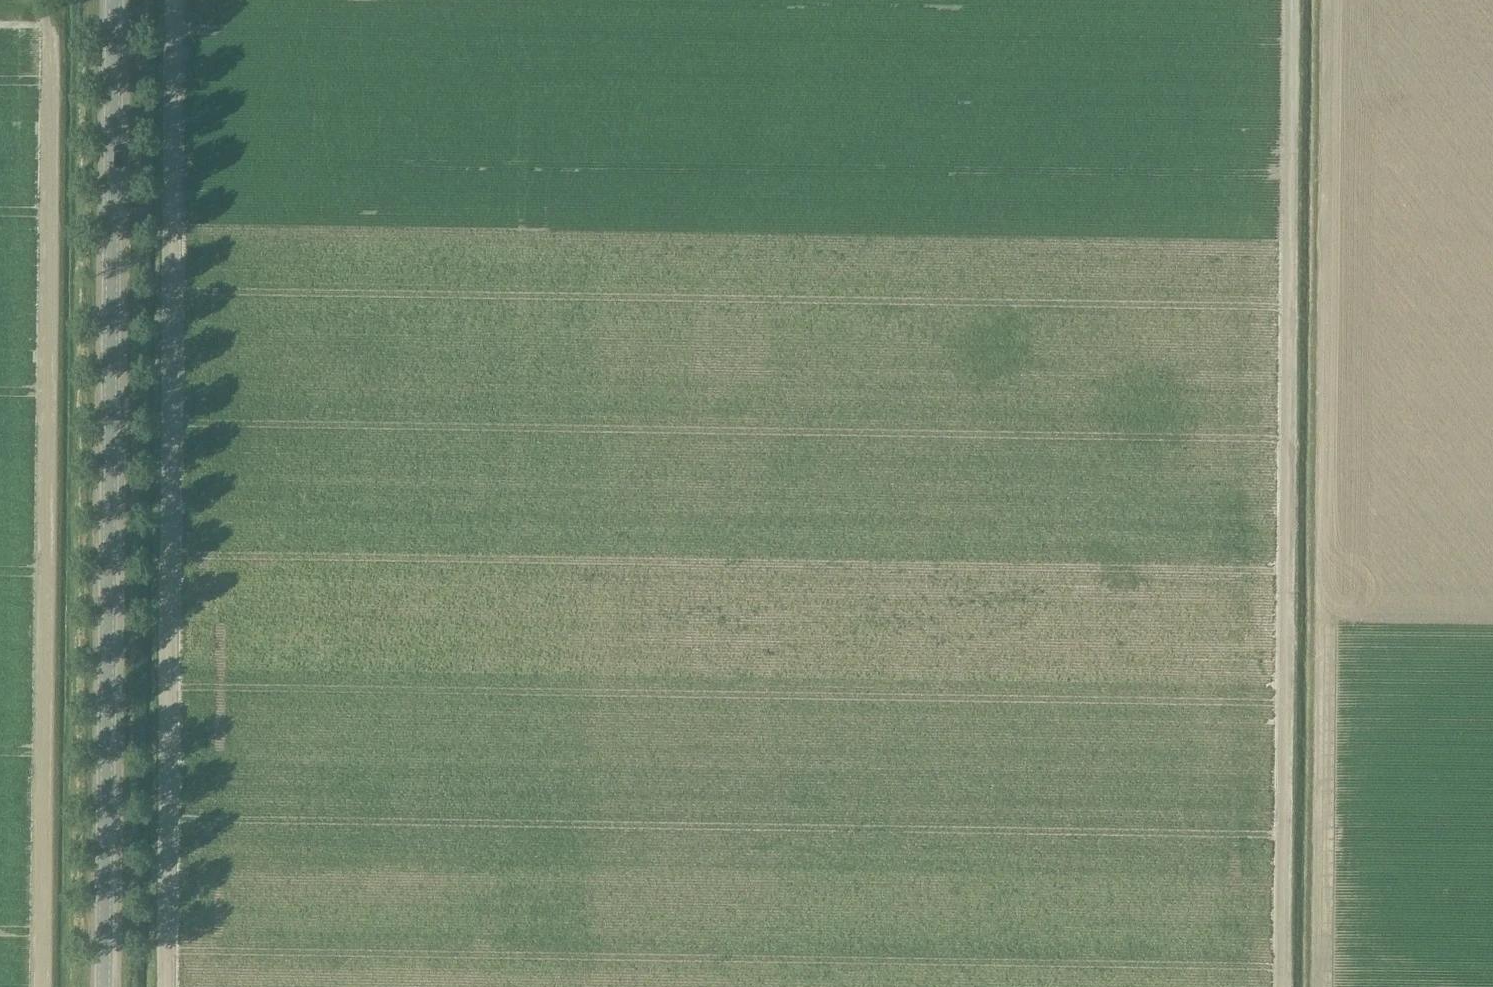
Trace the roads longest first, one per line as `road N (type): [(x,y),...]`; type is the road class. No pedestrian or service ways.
road 1 (unclassified): [(114,0),(103,986)]

